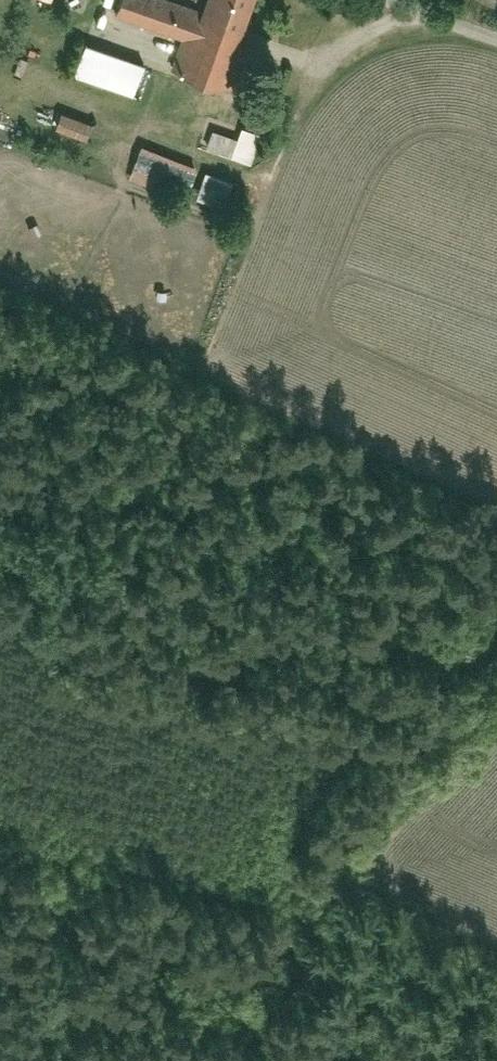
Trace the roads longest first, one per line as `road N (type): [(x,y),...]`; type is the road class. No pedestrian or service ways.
road 1 (track): [(496,43),(373,0)]

